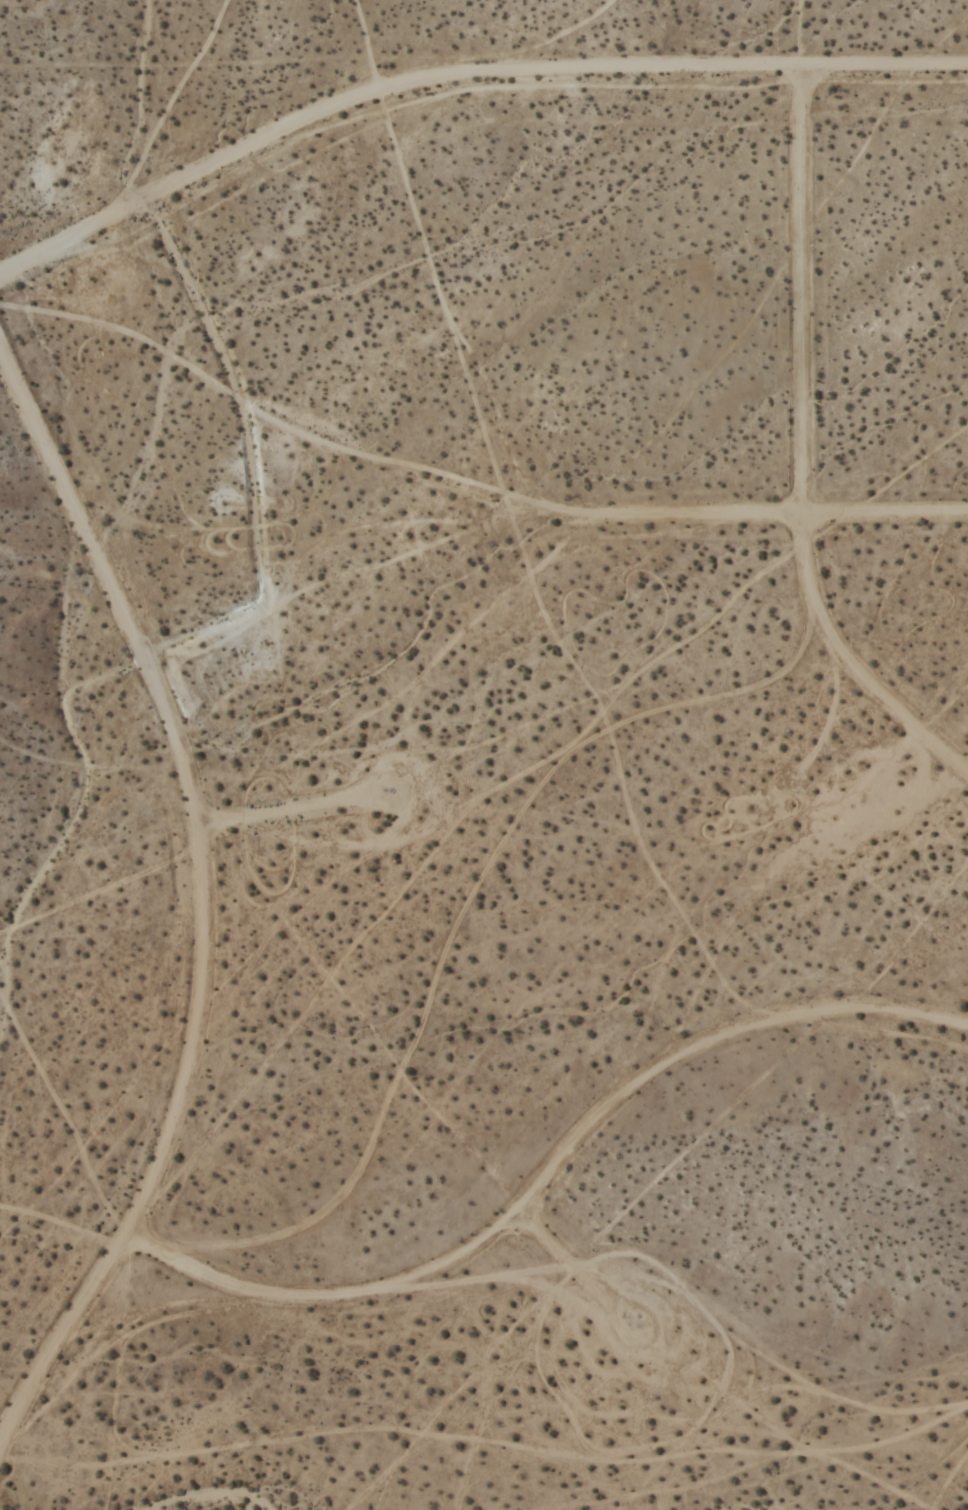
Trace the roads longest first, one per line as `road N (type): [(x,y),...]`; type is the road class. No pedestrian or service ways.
road 1 (track): [(0,1452),(148,1196),(196,1056),(207,932),(200,827),(167,712),(0,361)]
road 2 (residential): [(0,282),(350,106),(424,85),(528,72),(967,67)]
road 3 (track): [(130,1238),(187,1272),(248,1292),(312,1299),(376,1293),(466,1260),(526,1217),(601,1117),(709,1046),(832,1015),(898,1014),(967,1028)]
road 4 (track): [(967,772),(850,662),(810,576),(803,69)]
road 5 (track): [(555,515),(629,523),(967,516)]
road 6 (track): [(200,827),(376,799)]
road 7 (track): [(526,1217),(635,1331)]

